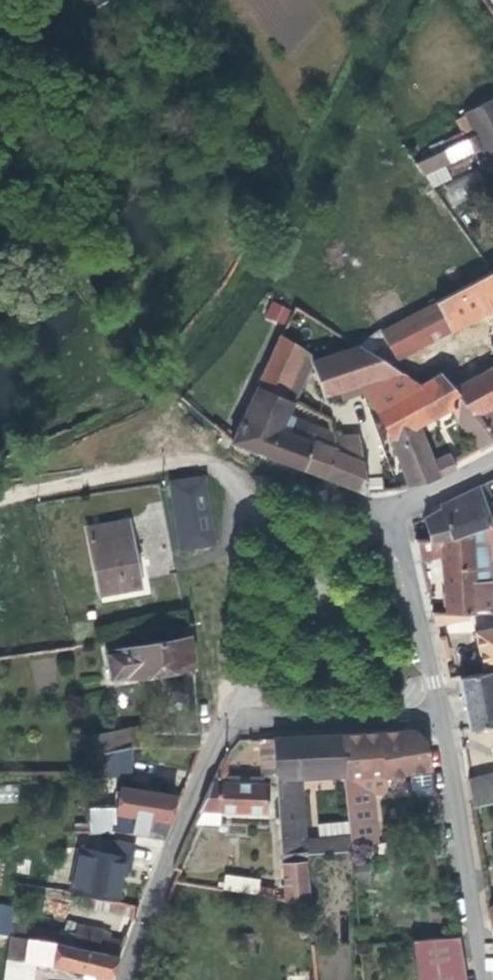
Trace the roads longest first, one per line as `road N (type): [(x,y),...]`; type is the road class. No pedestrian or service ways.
road 1 (residential): [(129,979),(206,760),(233,717),(432,706)]
road 2 (residential): [(492,464),(394,508),(432,706)]
road 3 (residential): [(432,706),(482,979)]
road 4 (track): [(123,470),(0,503)]

